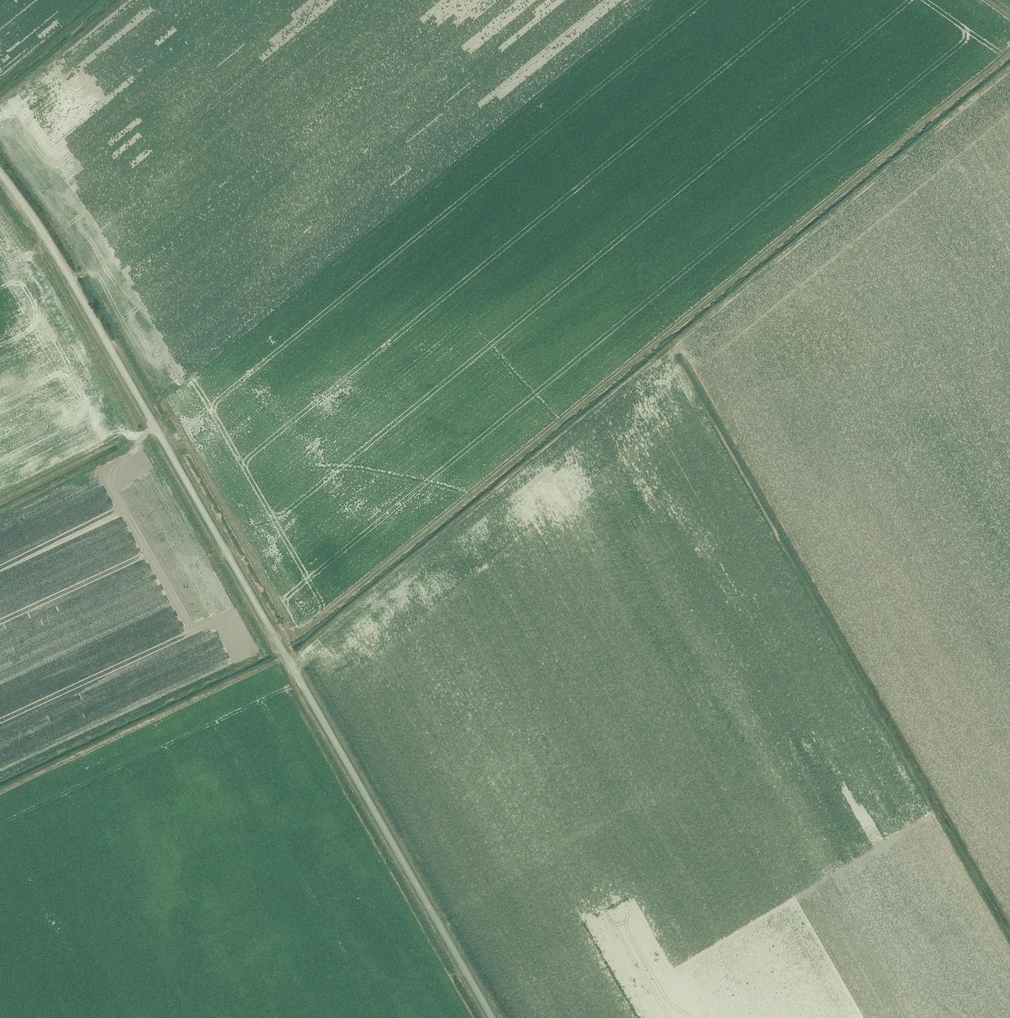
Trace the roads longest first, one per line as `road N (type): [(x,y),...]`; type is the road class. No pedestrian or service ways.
road 1 (unclassified): [(491,1017),(74,292),(0,178)]

